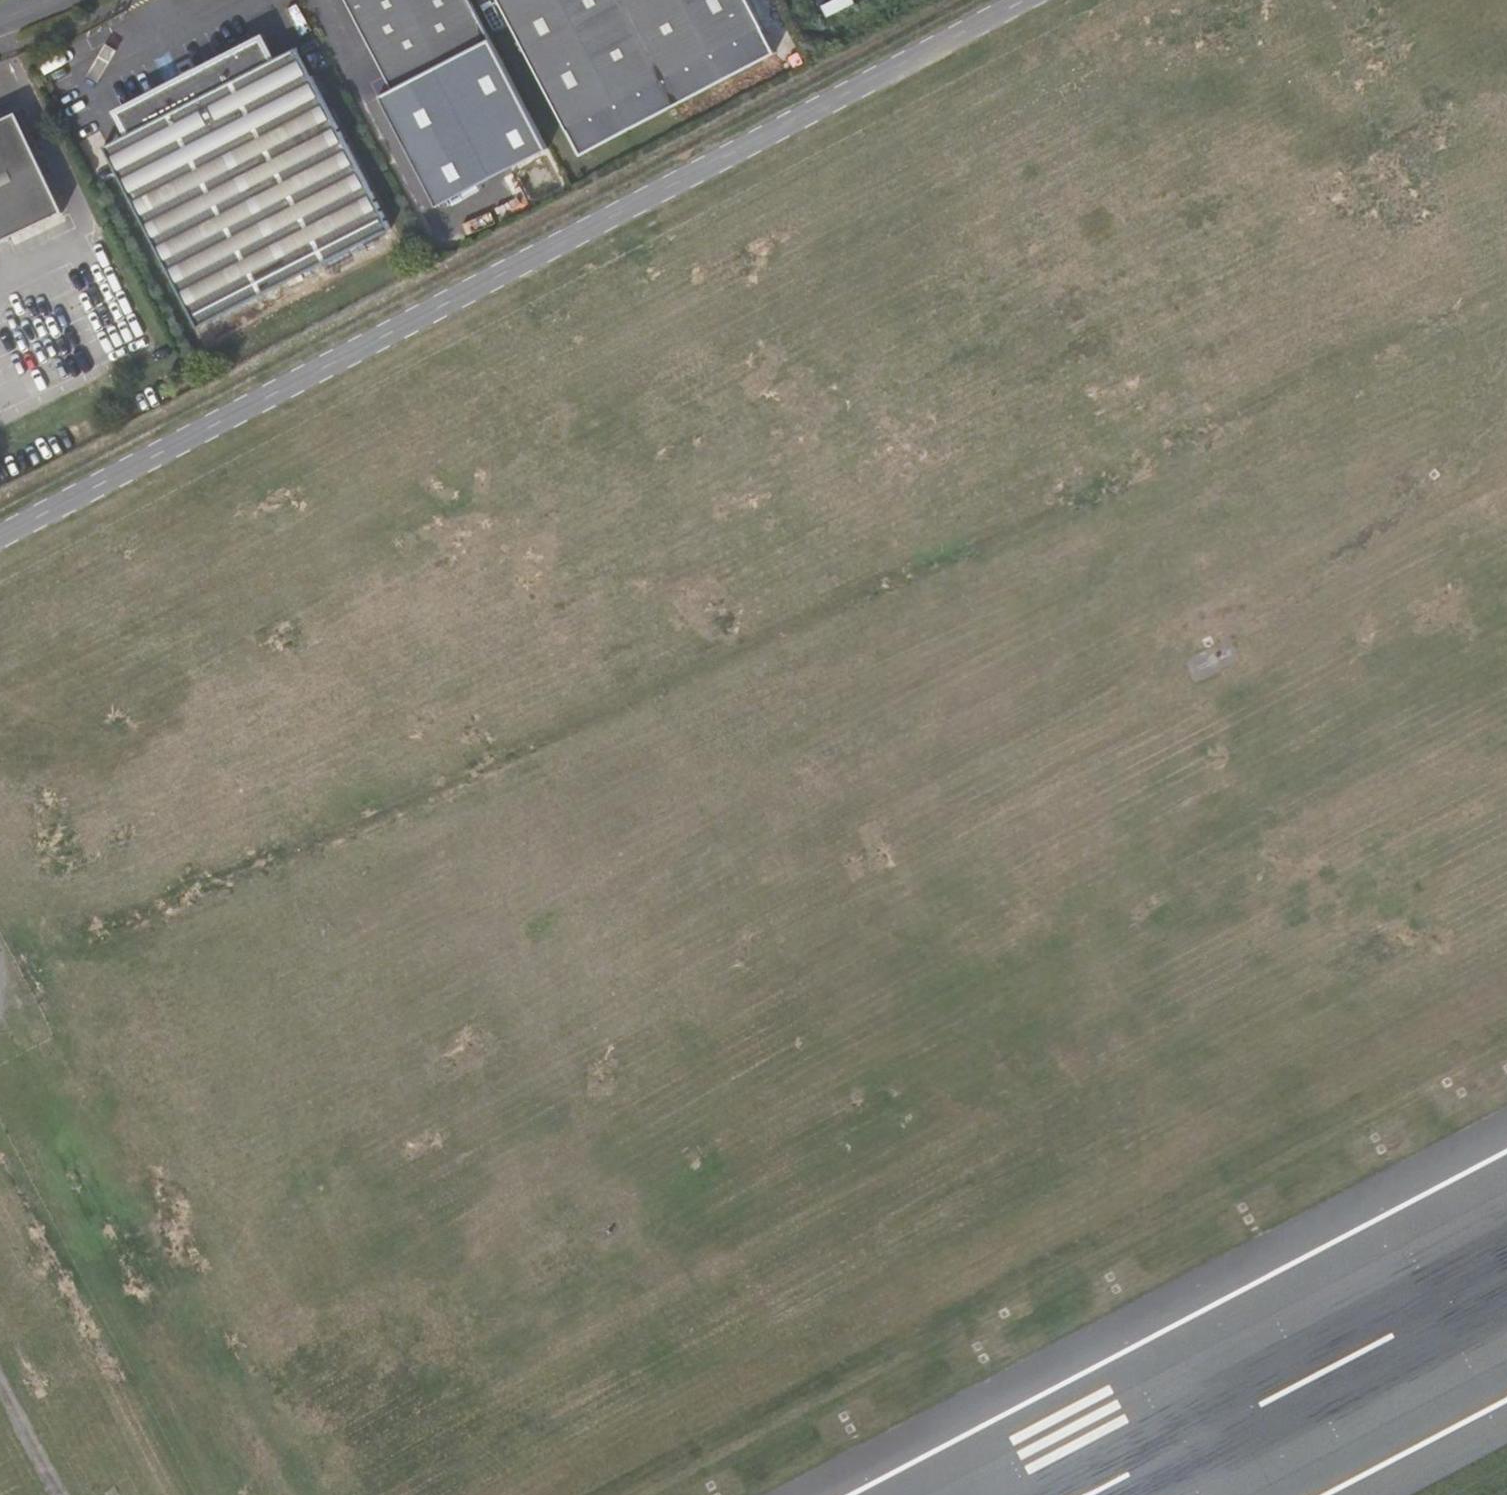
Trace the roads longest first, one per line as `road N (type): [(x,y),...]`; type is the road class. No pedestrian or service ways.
road 1 (track): [(58,1494),(0,1386)]

